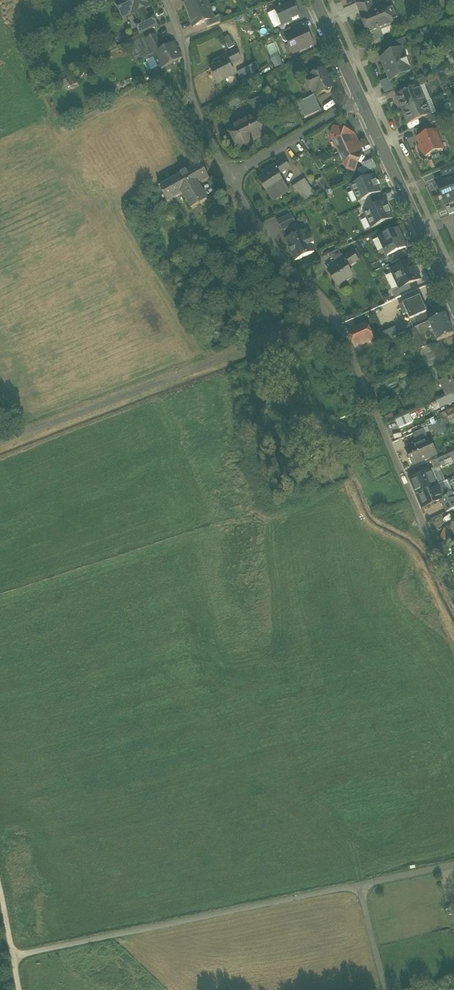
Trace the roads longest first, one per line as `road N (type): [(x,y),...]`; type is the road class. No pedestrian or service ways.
road 1 (residential): [(453,590),(332,313),(289,272),(228,177)]
road 2 (track): [(0,444),(332,313)]
road 3 (track): [(361,885),(18,956)]
road 4 (secondary): [(453,304),(362,101)]
road 5 (unclassified): [(453,865),(361,885),(387,989)]
road 6 (residential): [(228,177),(189,91),(186,54),(166,0)]
road 7 (residential): [(362,101),(228,177)]
road 8 (track): [(24,989),(0,869)]

